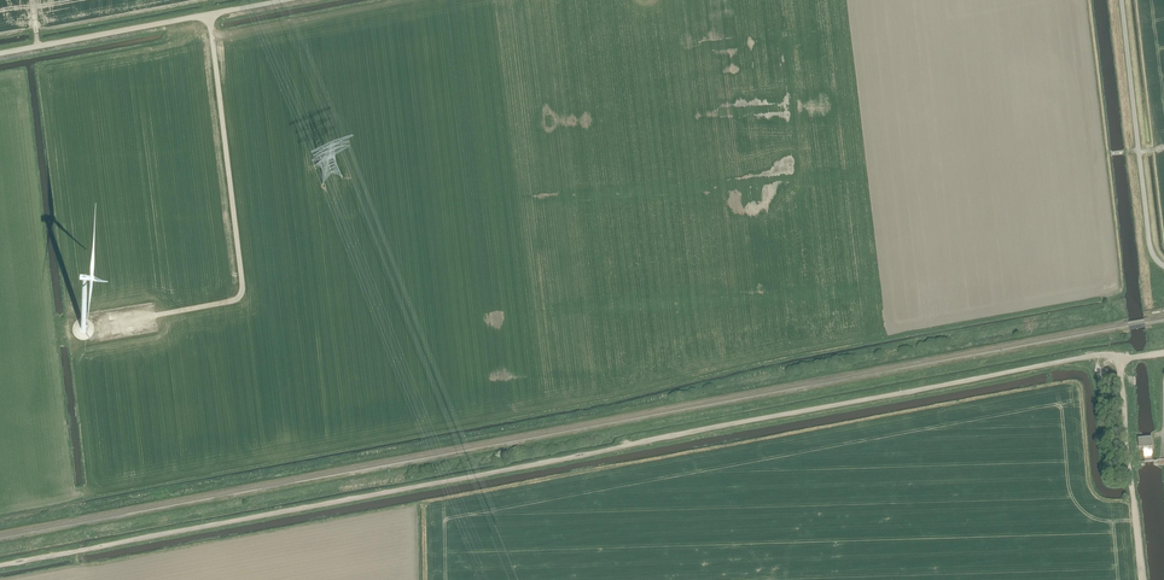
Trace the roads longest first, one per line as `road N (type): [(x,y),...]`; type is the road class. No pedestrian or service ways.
road 1 (track): [(0,567),(1114,353),(1121,360),(1141,579)]
road 2 (unclassified): [(0,54),(284,0)]
road 3 (unclassified): [(1163,266),(1149,242),(1120,0)]

